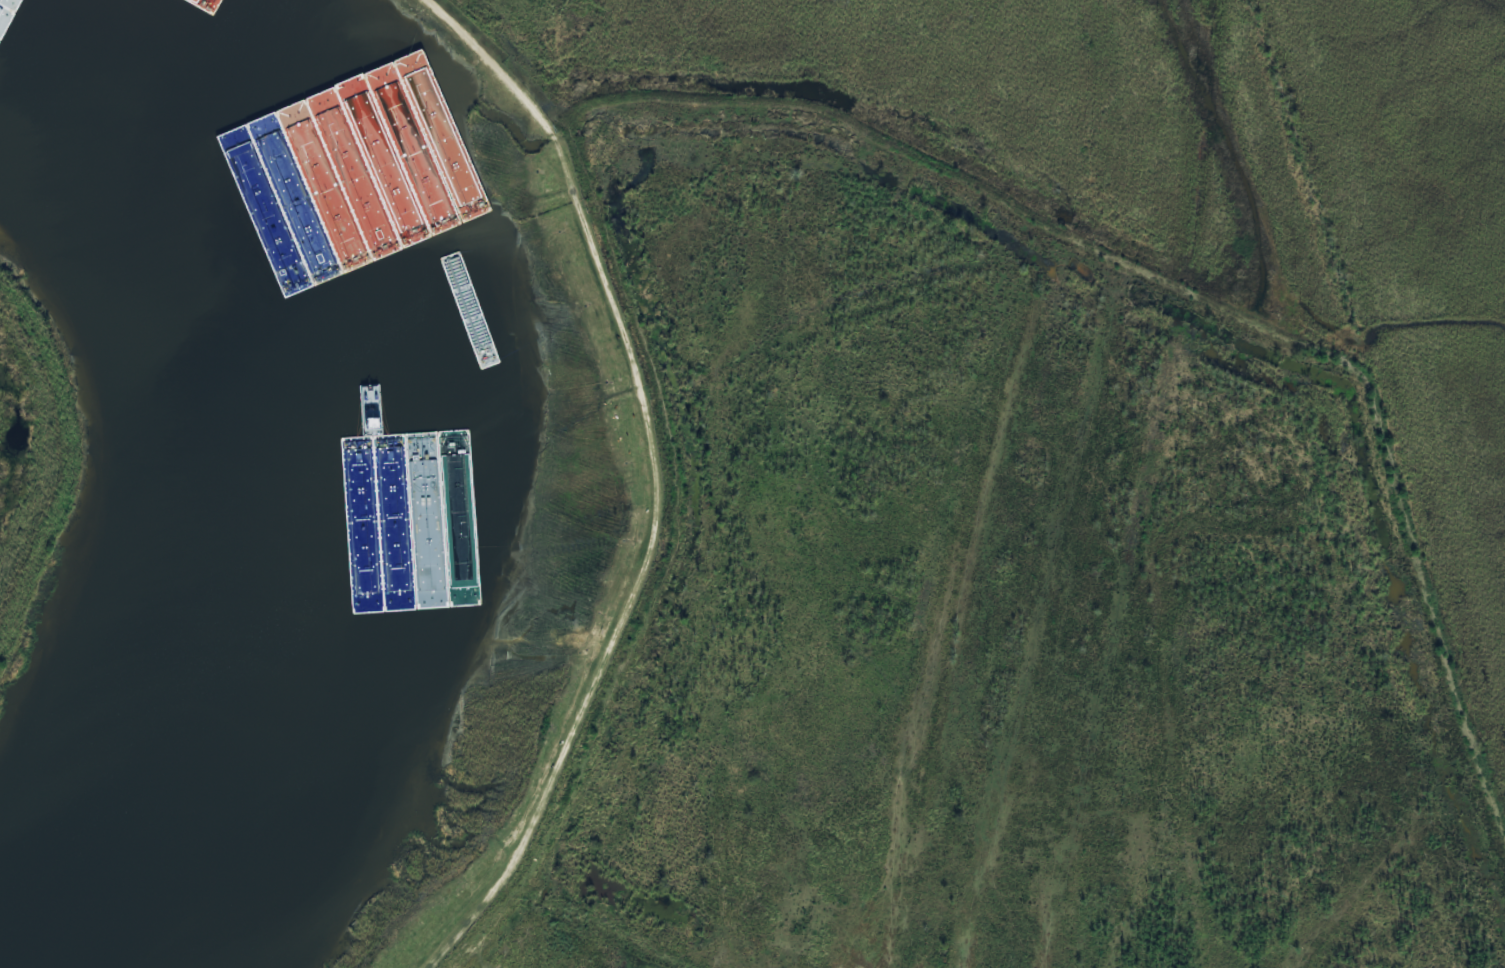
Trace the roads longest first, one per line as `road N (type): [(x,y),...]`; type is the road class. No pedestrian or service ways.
road 1 (residential): [(430,967),(500,884),(533,817),(643,573),(657,491),(630,356),(558,144),(510,82),(424,0)]

